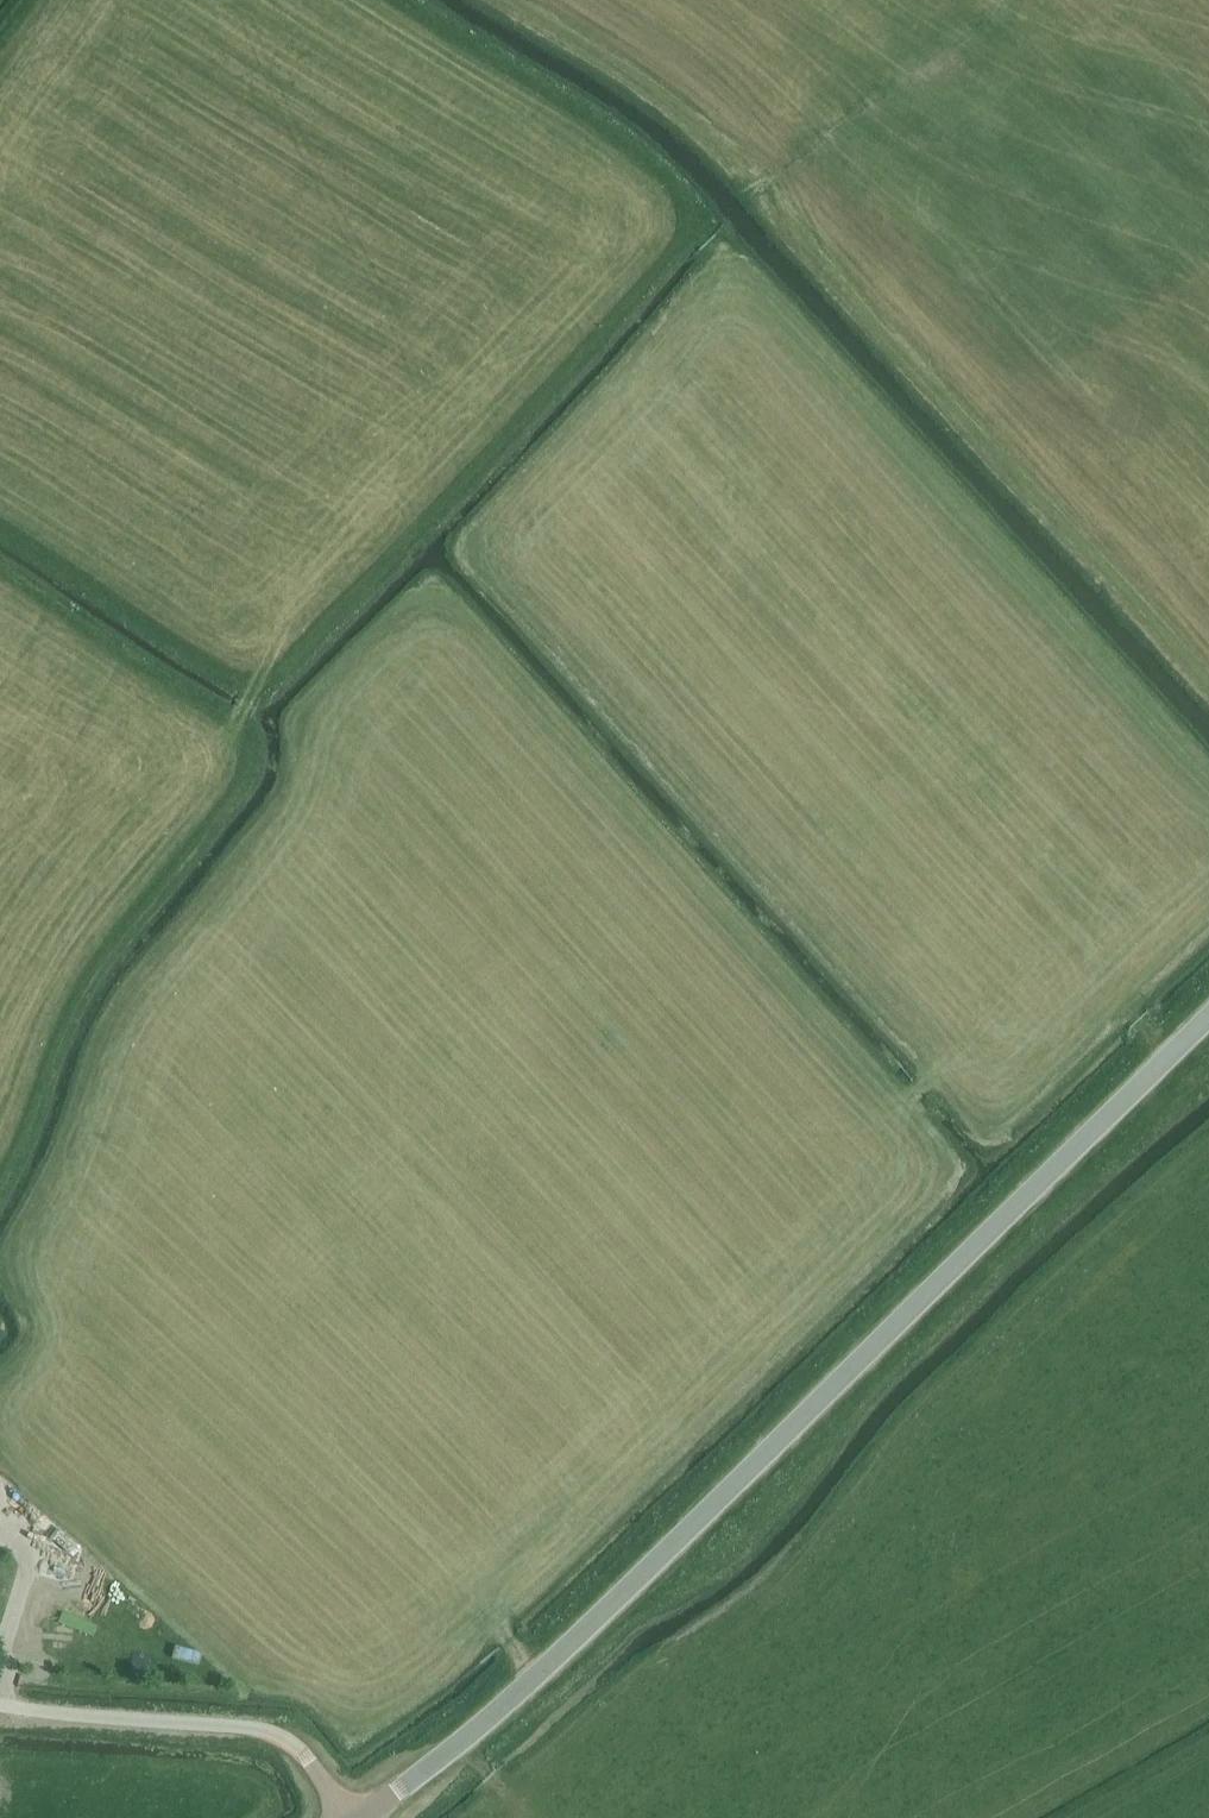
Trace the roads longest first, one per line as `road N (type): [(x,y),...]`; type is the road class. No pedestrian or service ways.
road 1 (tertiary): [(362,1817),(468,1738),(681,1542),(1208,1019)]
road 2 (unclassified): [(0,1704),(269,1731),(310,1763),(349,1817)]

